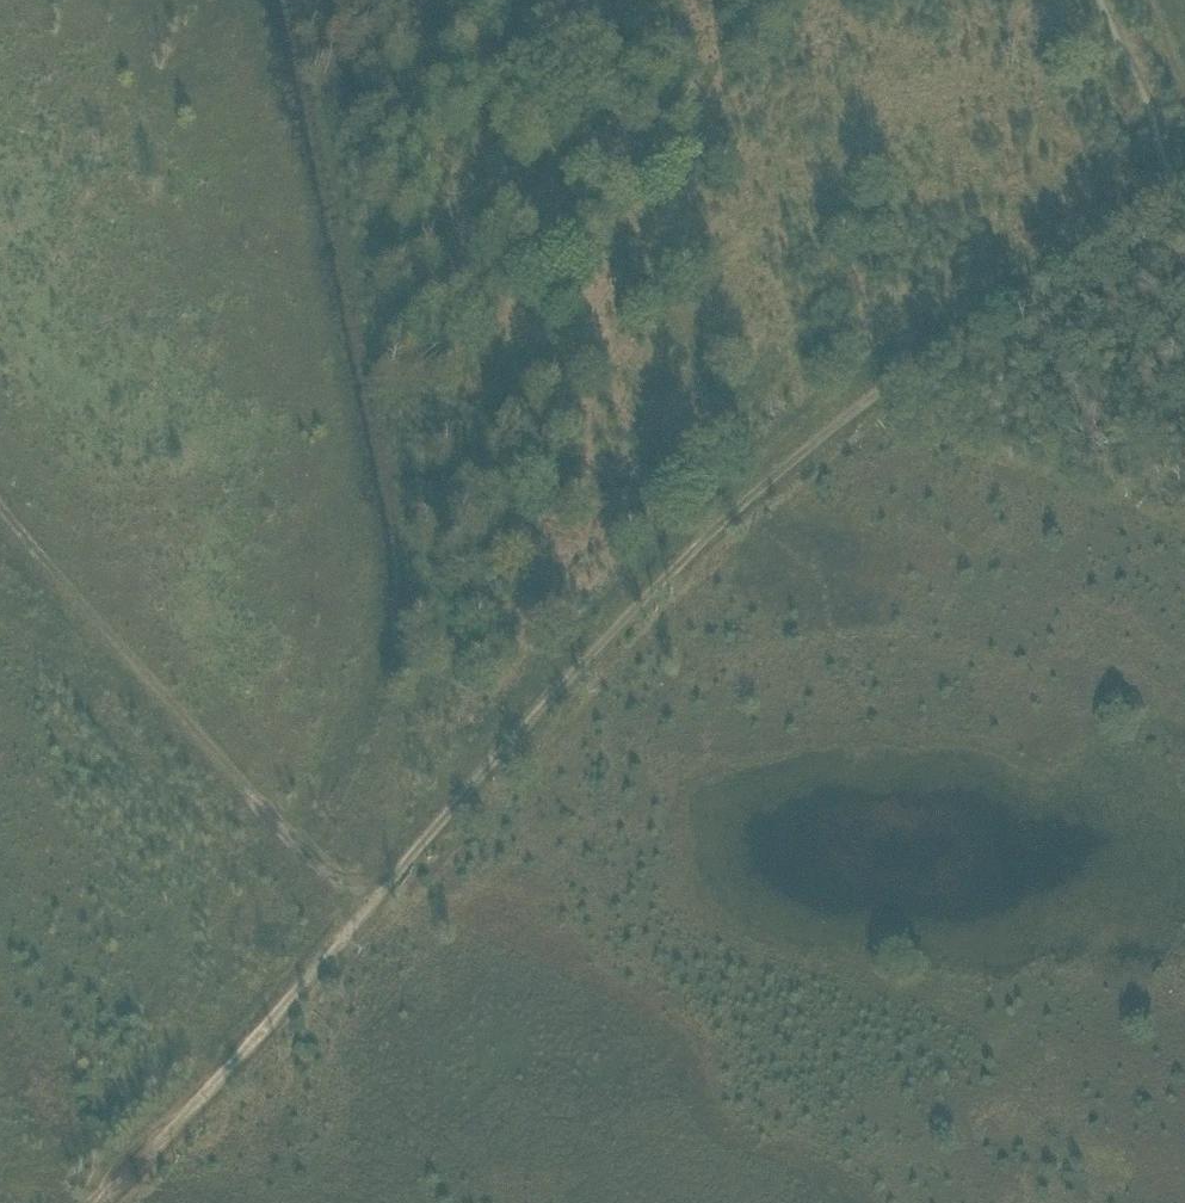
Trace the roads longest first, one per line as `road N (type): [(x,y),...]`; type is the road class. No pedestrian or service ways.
road 1 (track): [(1181,197),(846,420),(556,679),(370,911),(103,1202)]
road 2 (track): [(370,911),(233,776),(0,519)]

